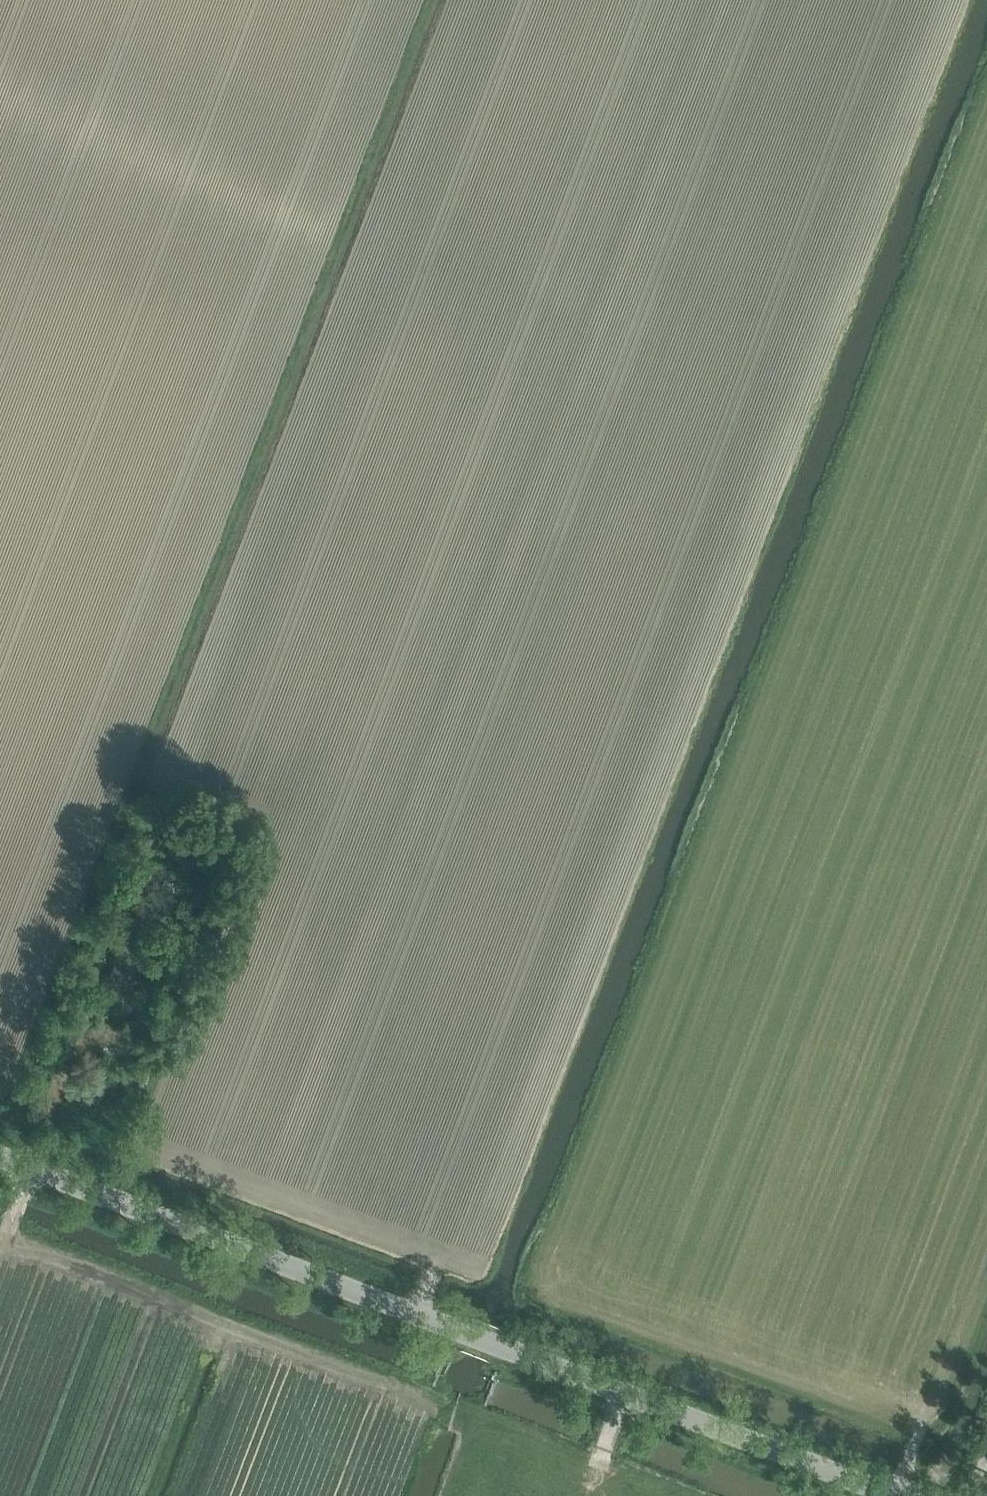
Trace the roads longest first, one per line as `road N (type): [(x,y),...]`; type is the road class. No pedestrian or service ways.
road 1 (tertiary): [(884,1495),(0,1160)]
road 2 (track): [(108,1020),(42,1130),(3,1246),(26,1248),(466,1420)]

